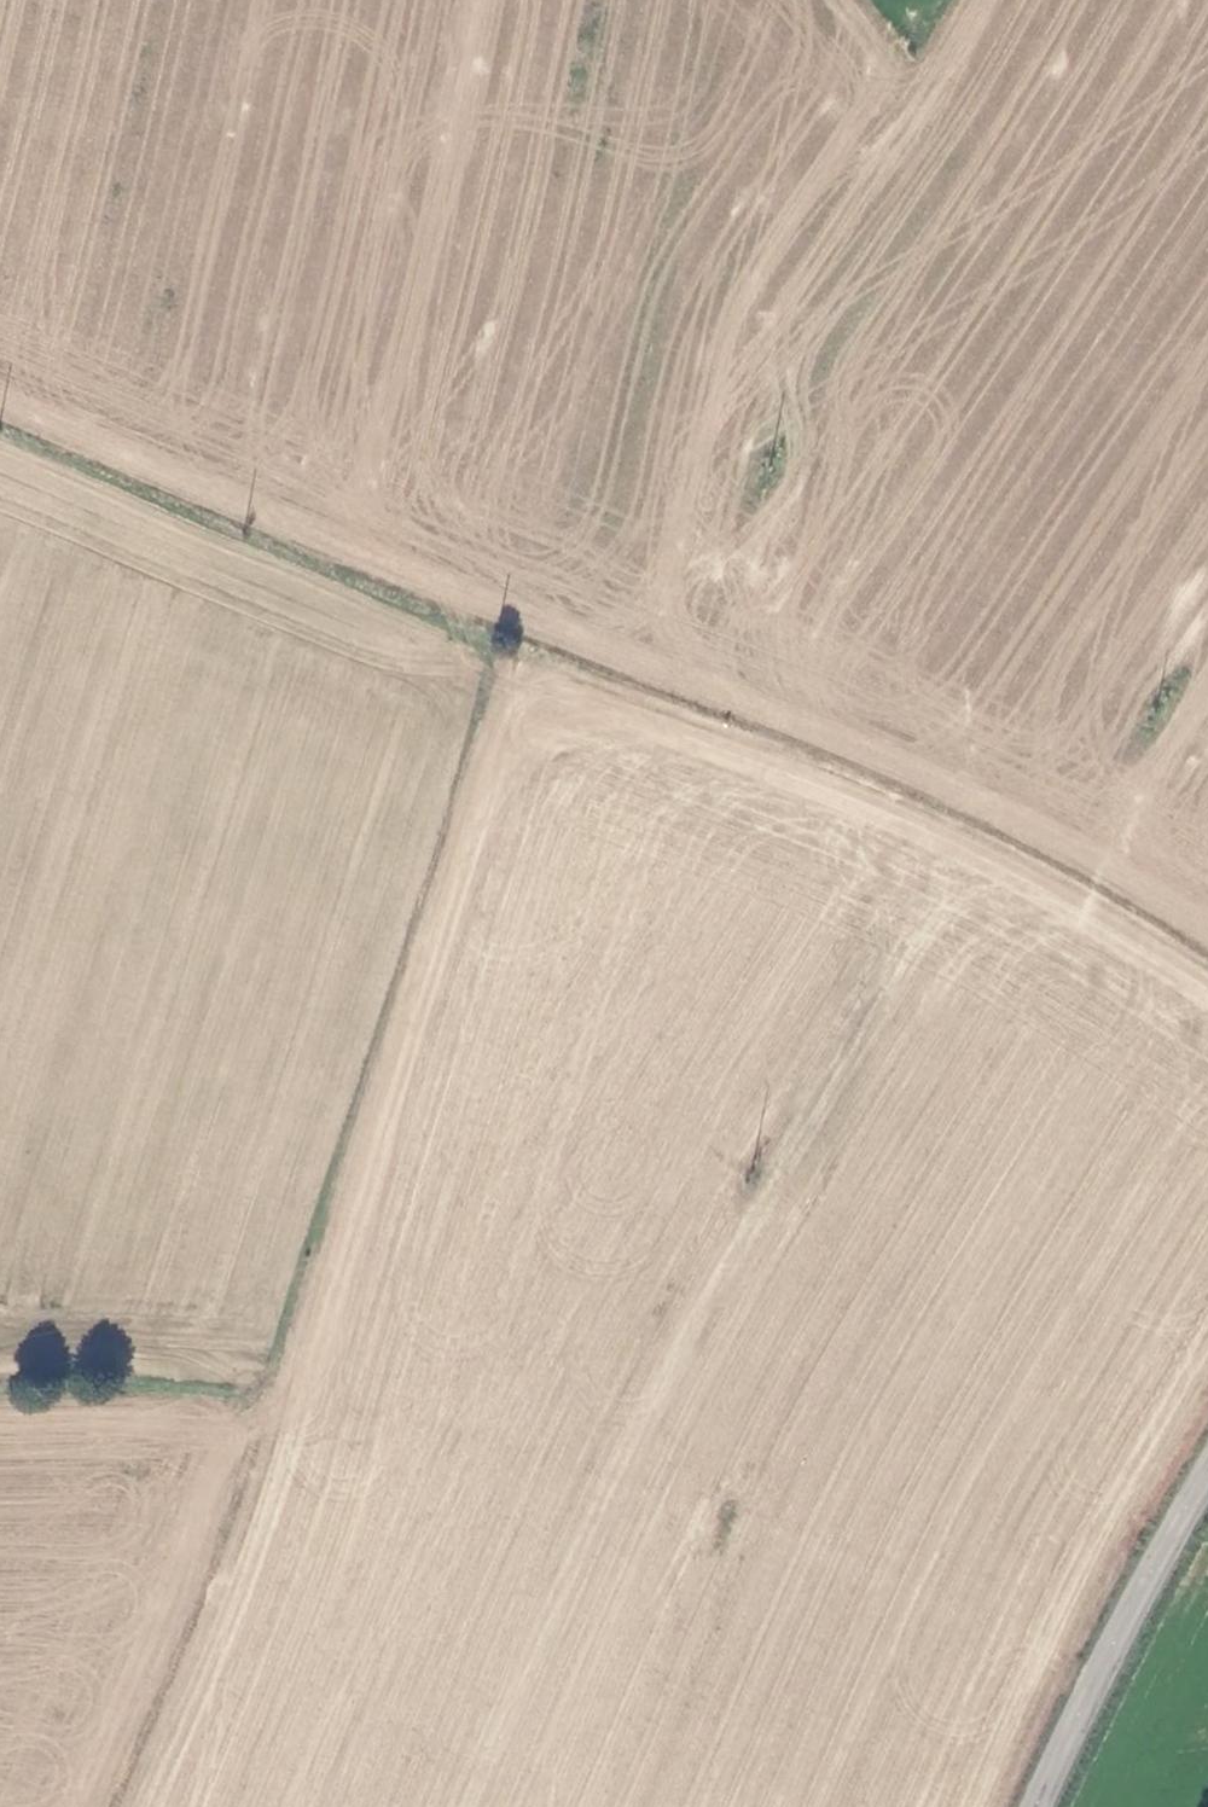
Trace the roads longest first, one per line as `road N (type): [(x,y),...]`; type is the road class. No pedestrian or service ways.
road 1 (track): [(500,659),(603,693),(897,817),(1207,980)]
road 2 (tertiary): [(1037,1806),(1175,1519),(1207,1469)]

